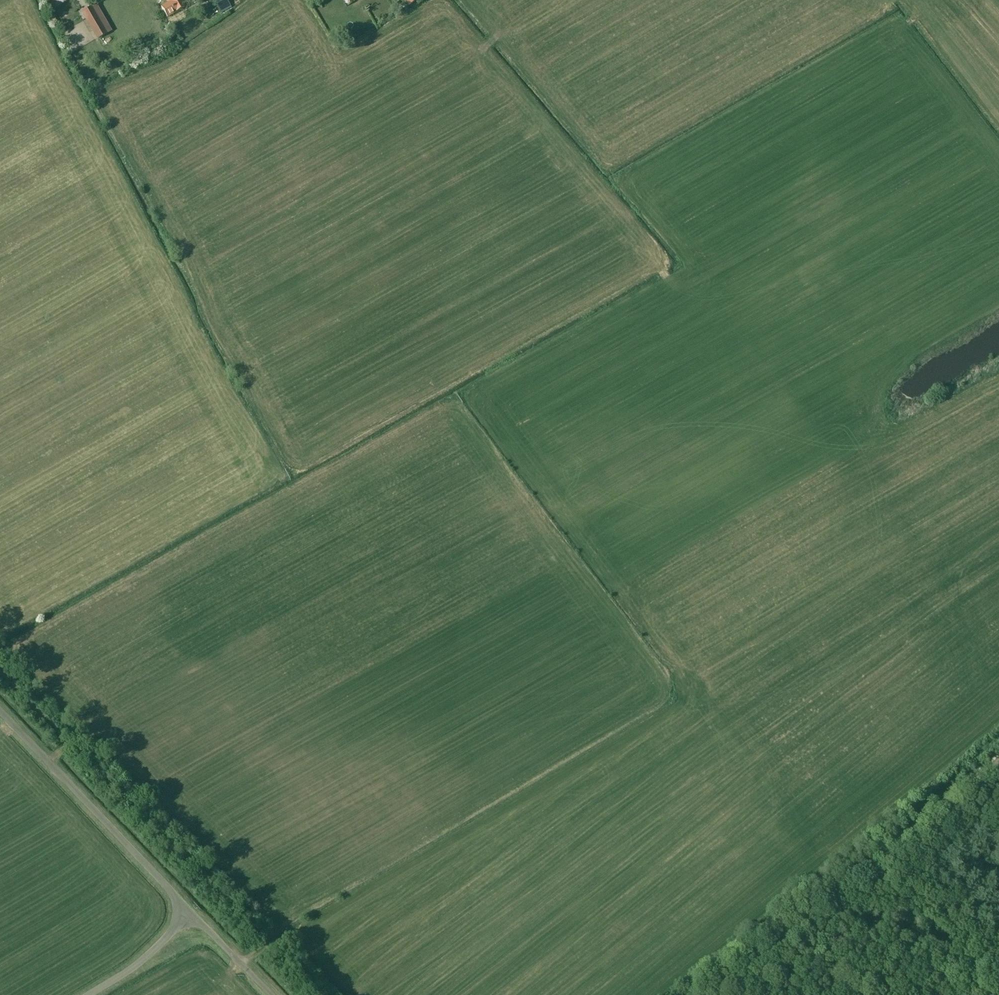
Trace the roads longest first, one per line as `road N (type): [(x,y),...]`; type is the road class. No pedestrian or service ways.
road 1 (unclassified): [(271,994),(0,712)]
road 2 (track): [(998,760),(715,994)]

